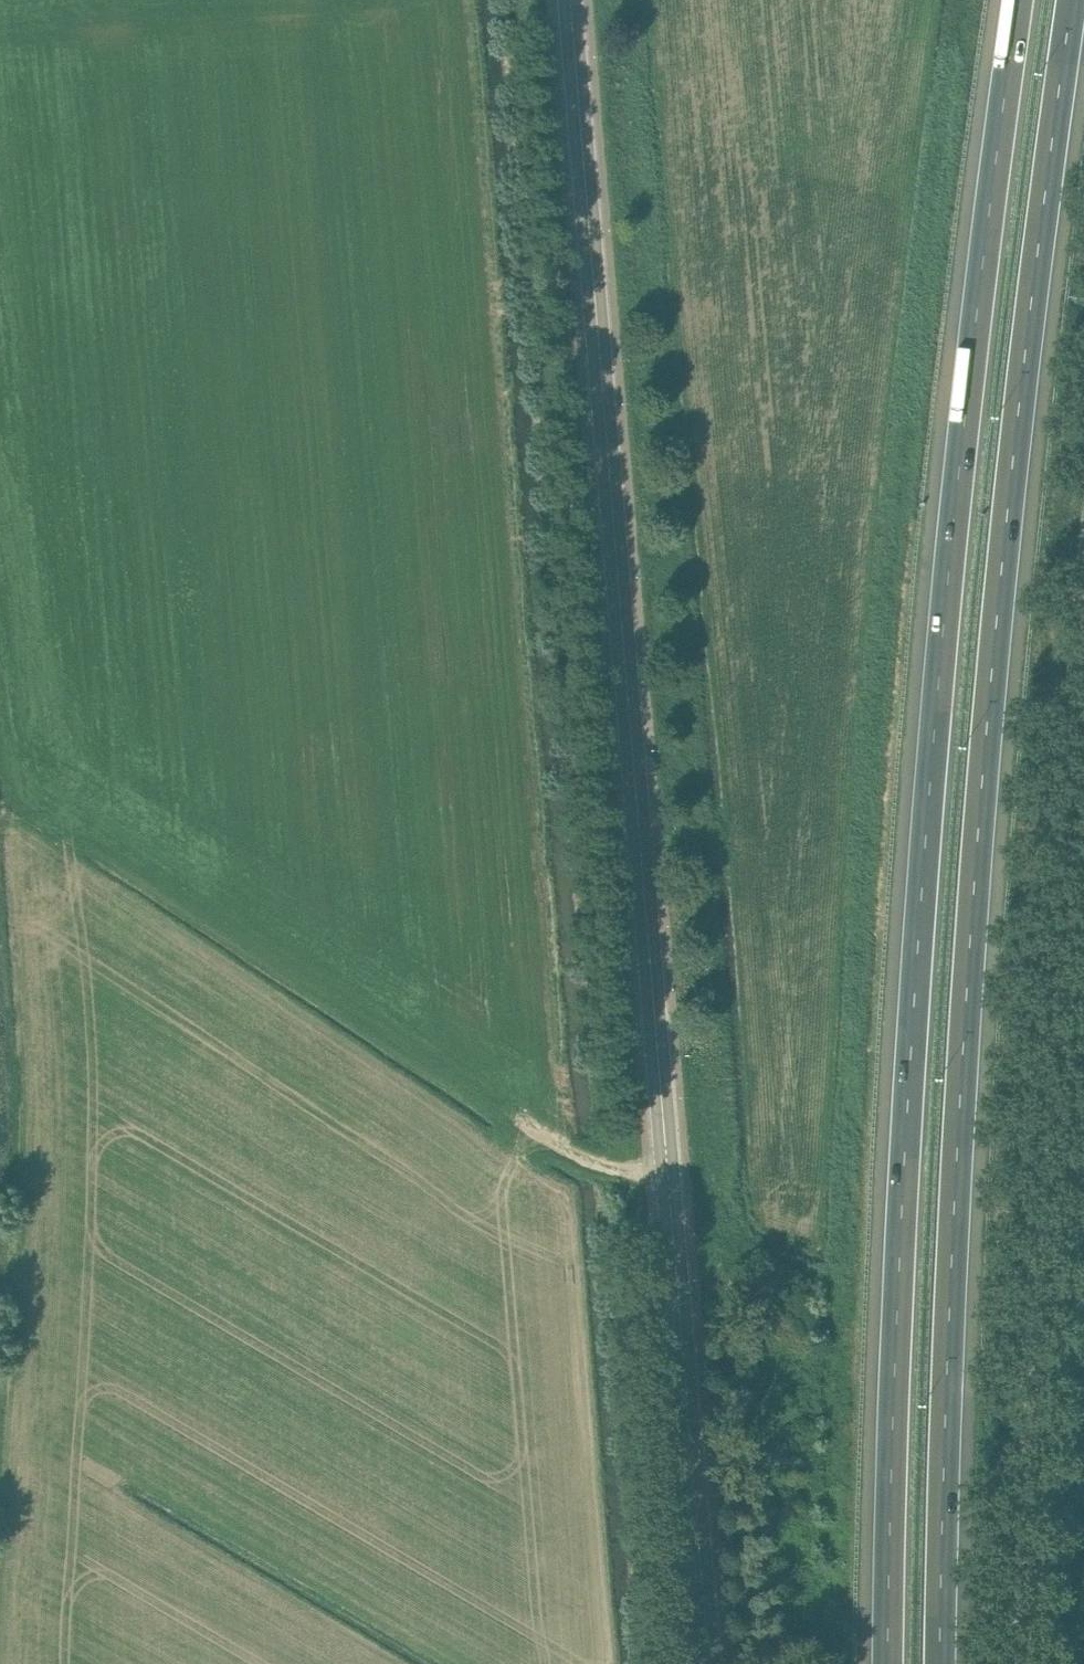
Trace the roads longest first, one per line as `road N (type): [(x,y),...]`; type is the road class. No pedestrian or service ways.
road 1 (motorway): [(946,1663),(967,958),(1011,520),(1080,0)]
road 2 (motorway): [(1019,0),(952,515),(913,951),(890,1663)]
road 3 (tertiary): [(709,1663),(570,0)]
road 4 (unclassified): [(1023,1663),(1040,1156),(1083,597)]

